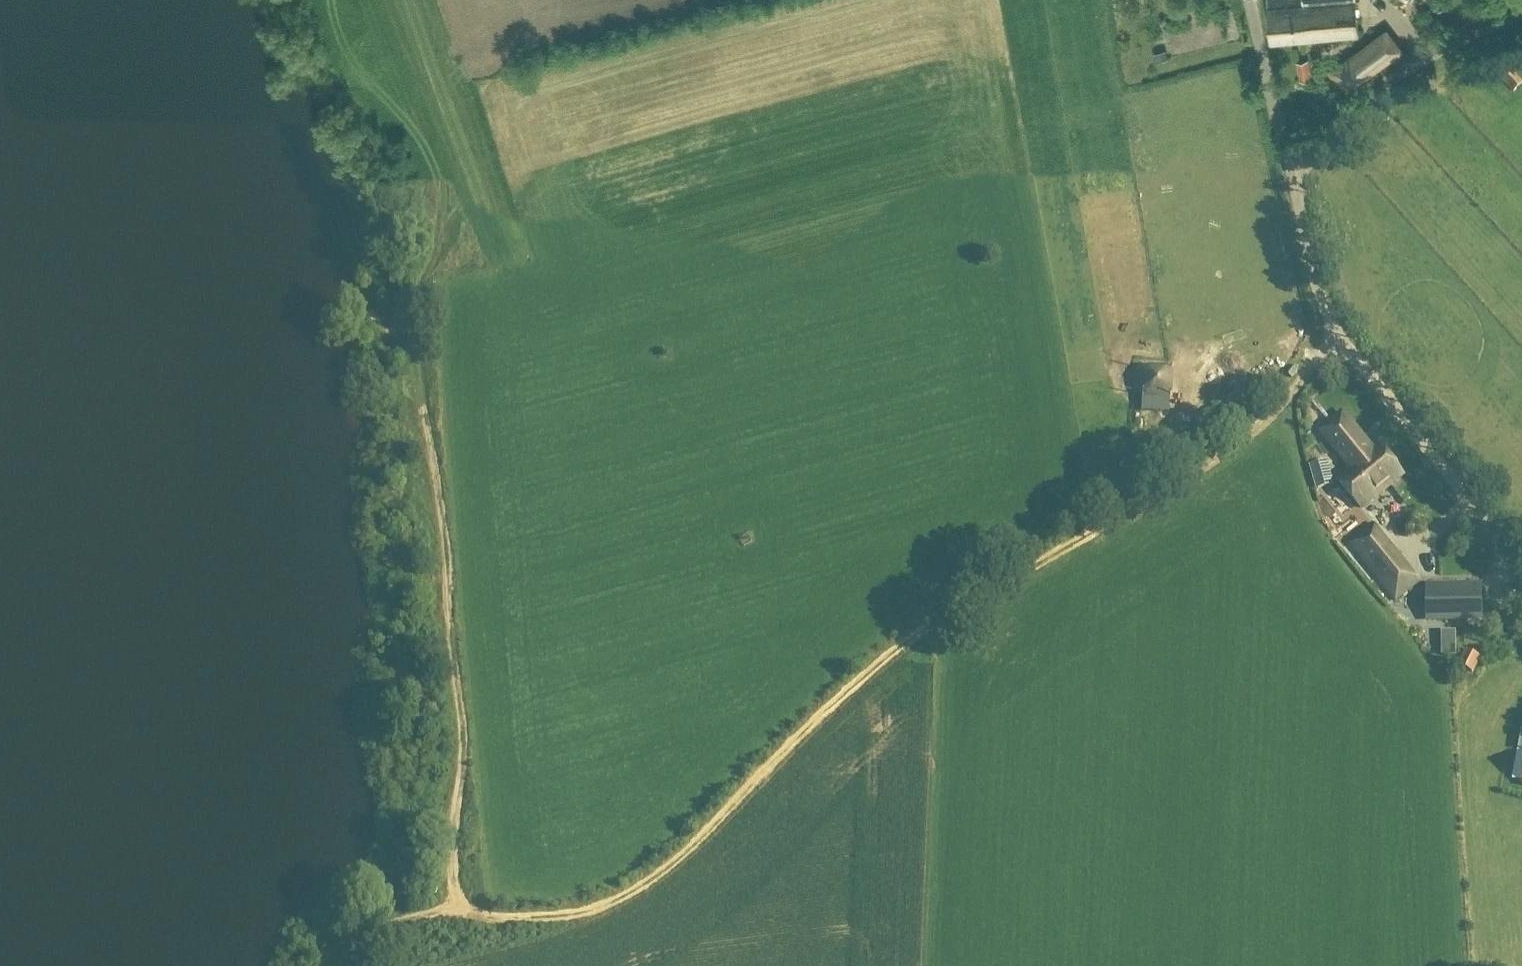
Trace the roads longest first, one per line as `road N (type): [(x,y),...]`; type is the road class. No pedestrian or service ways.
road 1 (track): [(447,911),(498,920),(603,901),(666,866),(813,717),(919,634),(1216,447),(1338,339)]
road 2 (track): [(447,911),(456,766),(450,609),(418,290),(467,185),(403,0)]
road 3 (unclassified): [(1521,574),(1333,333),(1289,176)]
road 4 (unclassified): [(1289,176),(1398,73),(1521,10)]
road 5 (unclassified): [(1289,176),(1248,0)]
road 6 (track): [(328,965),(363,939),(447,911)]

